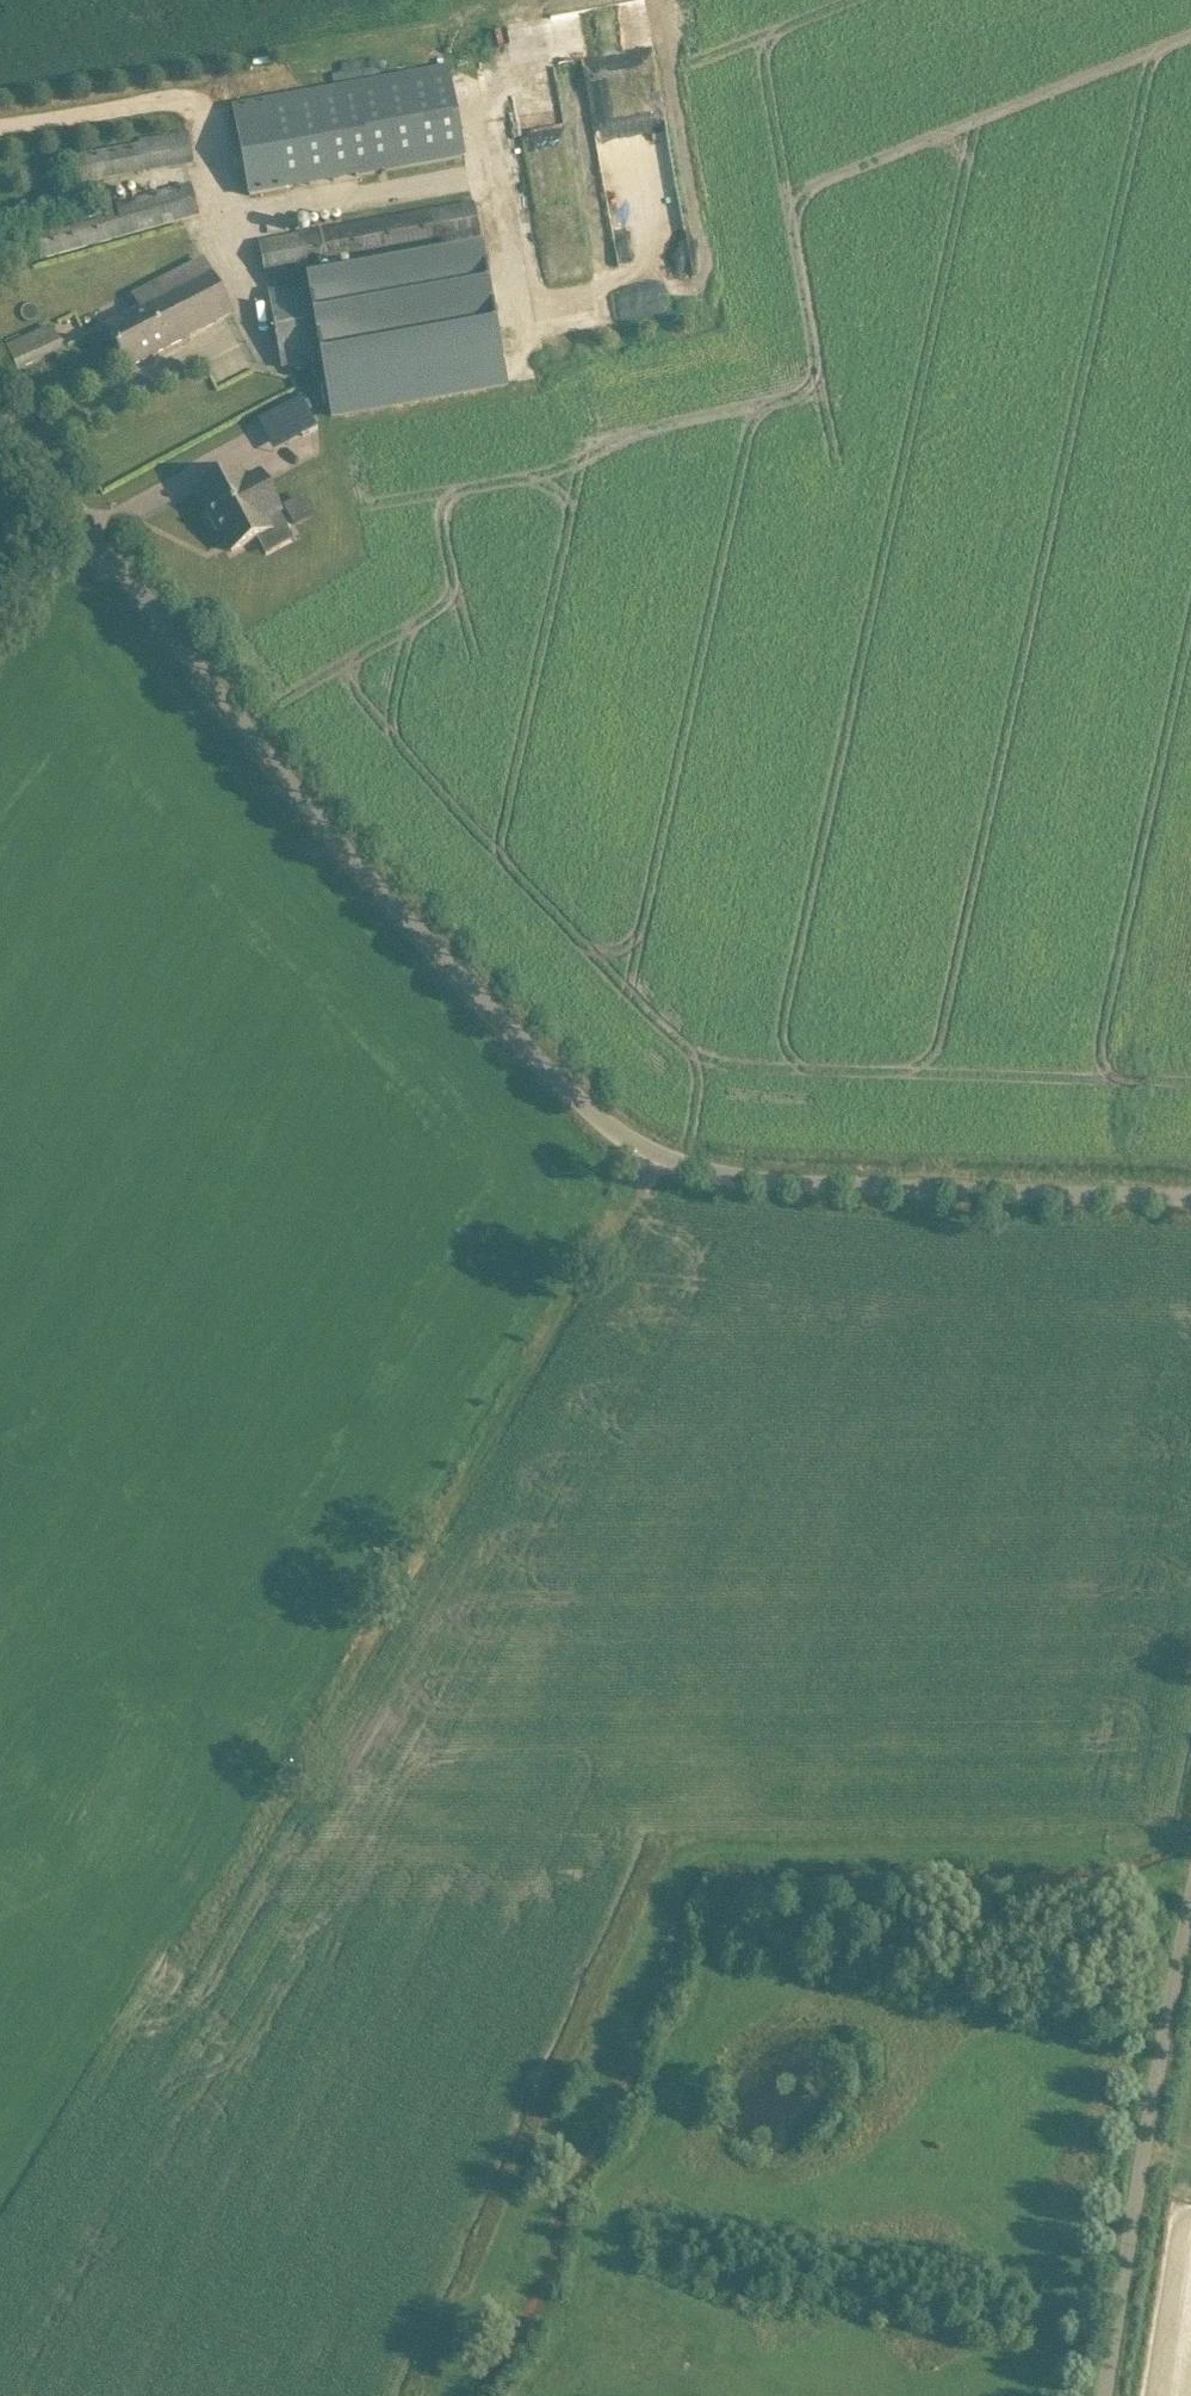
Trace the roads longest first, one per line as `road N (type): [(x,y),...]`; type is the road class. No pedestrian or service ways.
road 1 (unclassified): [(1190,1198),(731,1182),(651,1162),(561,1088),(408,929),(0,432)]
road 2 (track): [(651,1162),(201,1928)]
road 3 (unclassified): [(1107,2395),(1190,1906)]

